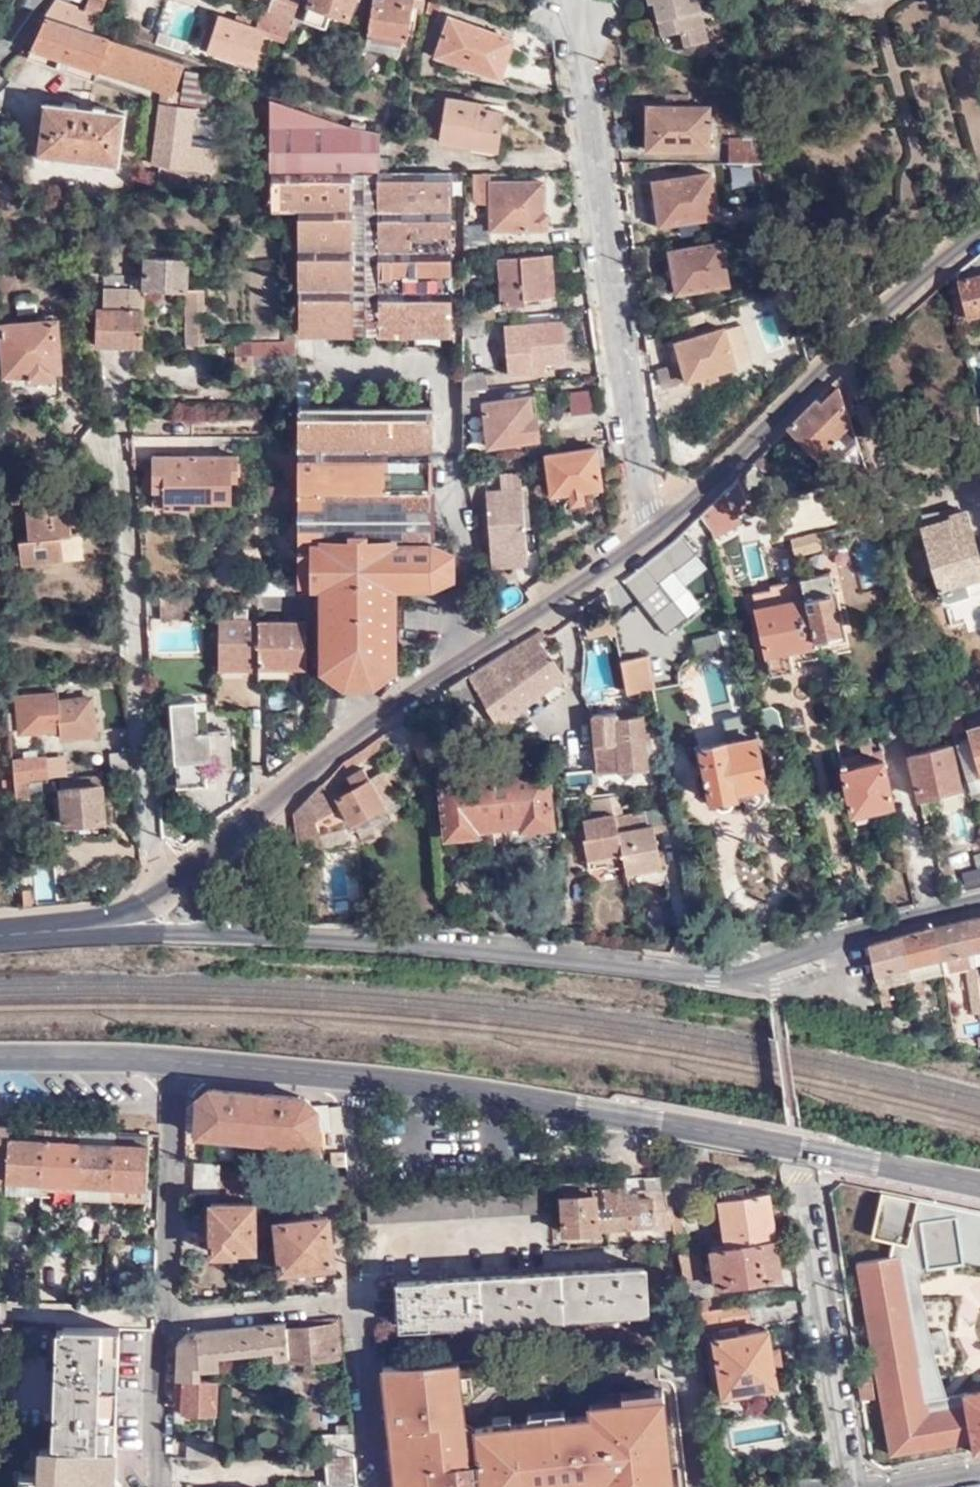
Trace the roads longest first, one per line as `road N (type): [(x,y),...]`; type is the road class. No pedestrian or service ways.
road 1 (tertiary): [(224,931),(714,974),(979,900)]
road 2 (residential): [(352,1078),(789,1143),(979,1184)]
road 3 (tertiary): [(653,532),(318,762),(188,874)]
road 4 (residential): [(572,15),(653,532)]
road 5 (tertiary): [(979,233),(653,532)]
road 6 (residential): [(845,1486),(803,1191)]
road 7 (residential): [(174,1066),(157,1305)]
road 8 (residential): [(352,1078),(364,1291)]
road 9 (residential): [(157,1305),(364,1291)]
road 10 (residential): [(364,1291),(381,1486)]
road 11 (residential): [(157,1305),(159,1486)]
road 12 (residential): [(174,1066),(352,1078)]
road 13 (residential): [(0,1074),(174,1066)]
road 14 (tertiary): [(62,930),(199,930)]
road 15 (tertiary): [(175,884),(125,912),(62,930)]

